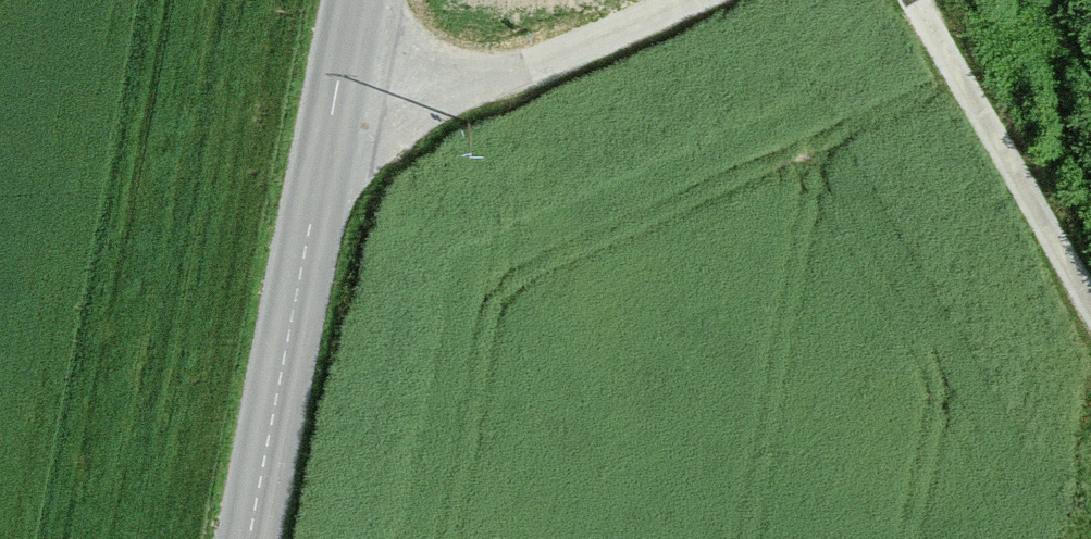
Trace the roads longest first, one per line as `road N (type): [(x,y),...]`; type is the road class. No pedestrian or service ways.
road 1 (unclassified): [(325,158),(688,0)]
road 2 (tertiary): [(325,158),(249,538)]
road 3 (track): [(1090,311),(915,0)]
road 4 (tertiary): [(355,0),(325,158)]

